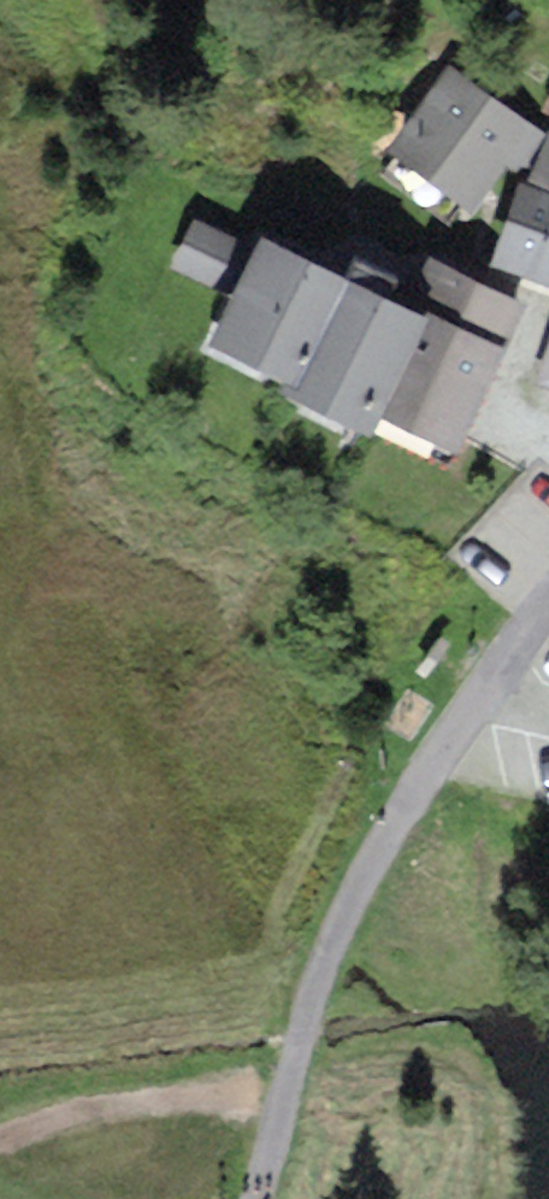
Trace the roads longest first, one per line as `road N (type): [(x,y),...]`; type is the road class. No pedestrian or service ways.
road 1 (unclassified): [(420,779),(331,946),(256,1198)]
road 2 (residential): [(548,614),(420,779)]

